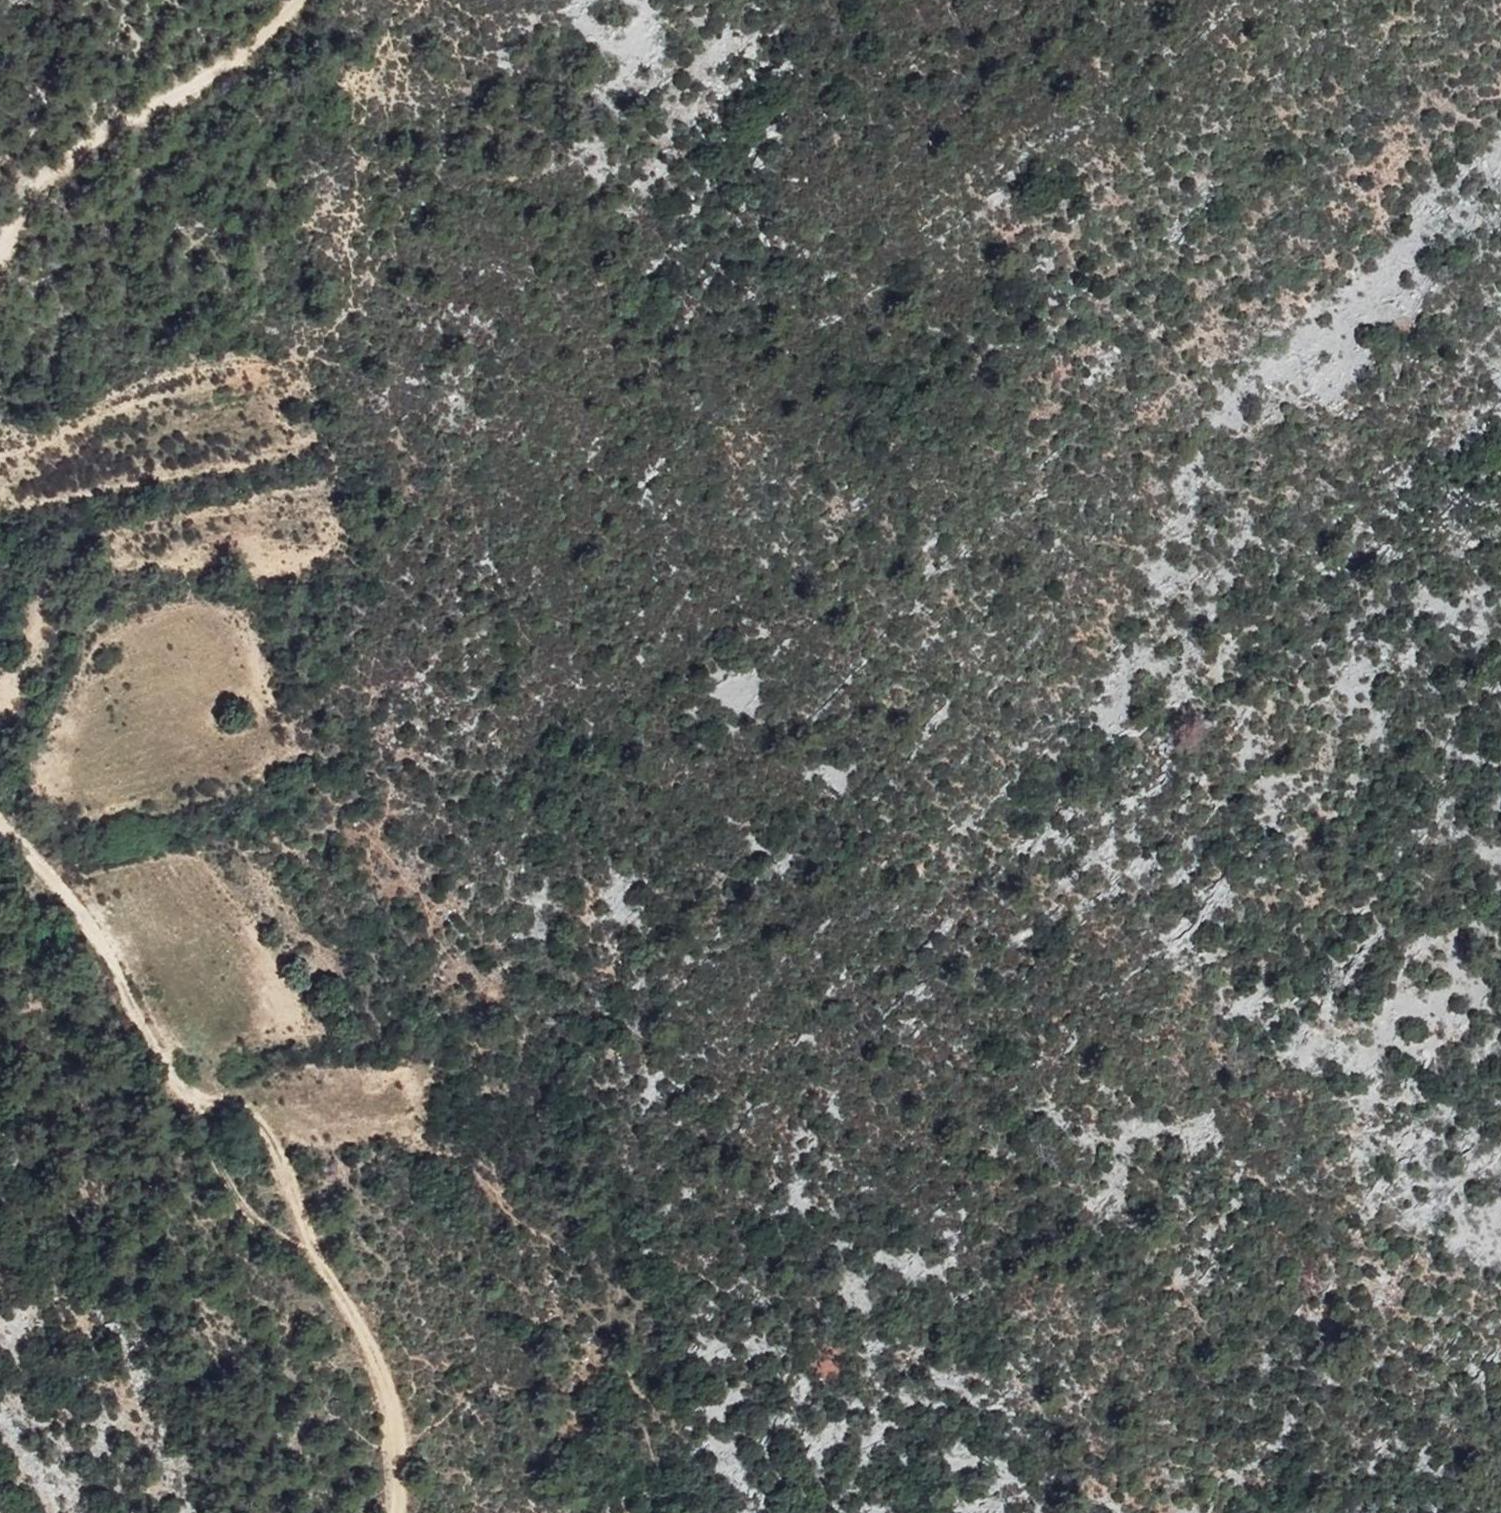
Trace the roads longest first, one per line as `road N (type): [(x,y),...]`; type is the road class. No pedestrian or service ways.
road 1 (track): [(0,830),(92,934),(253,1216),(324,1265),(393,1395),(392,1512)]
road 2 (track): [(301,0),(257,46),(76,152),(0,245)]

